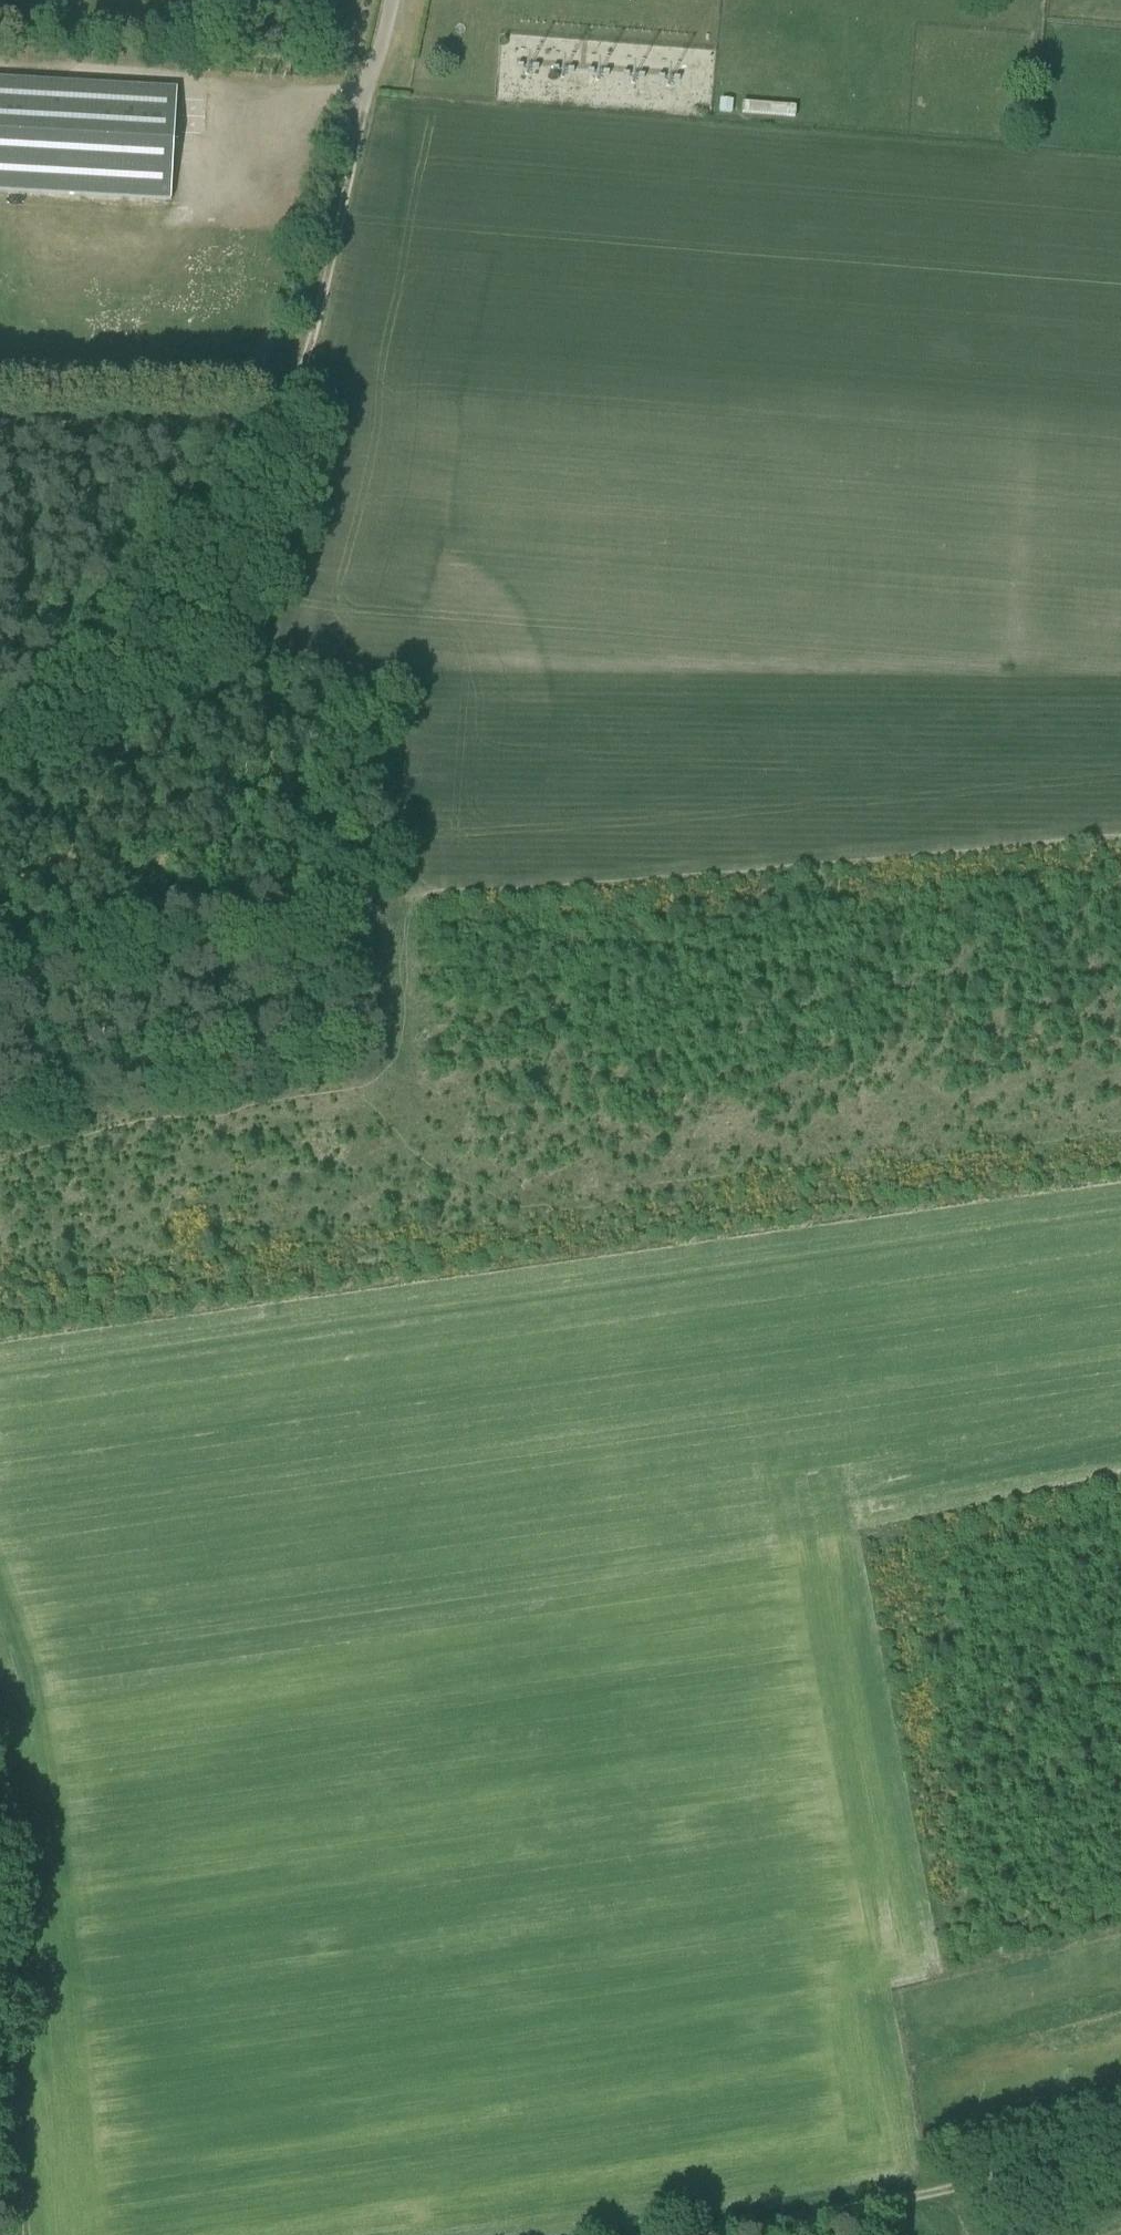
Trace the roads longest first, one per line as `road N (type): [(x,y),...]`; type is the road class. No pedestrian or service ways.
road 1 (track): [(1120,2137),(1009,2159),(894,2194),(649,2234)]
road 2 (track): [(262,421),(0,787)]
road 3 (track): [(365,96),(309,346),(262,421)]

